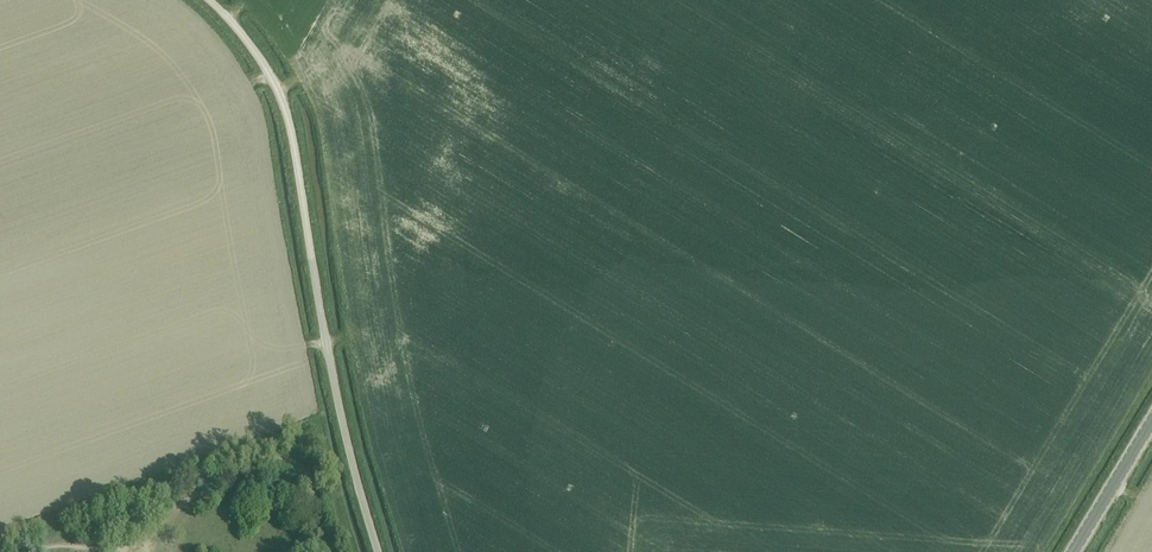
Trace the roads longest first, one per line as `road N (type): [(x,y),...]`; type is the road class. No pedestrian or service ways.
road 1 (unclassified): [(380,551),(335,382),(282,81),(227,0)]
road 2 (tertiary): [(1075,551),(1151,431)]

